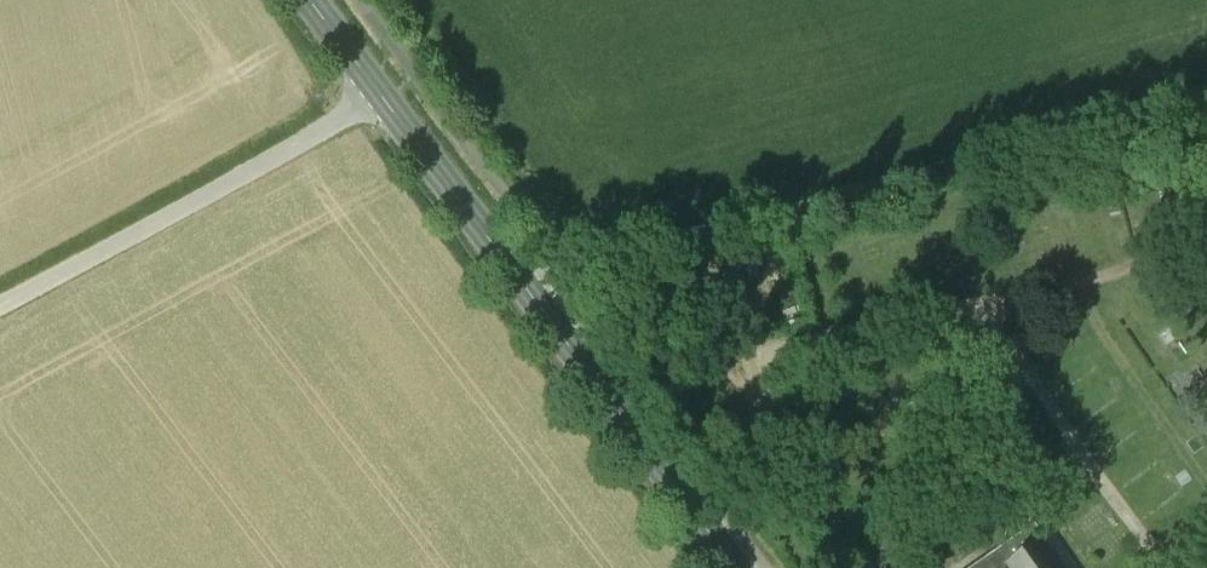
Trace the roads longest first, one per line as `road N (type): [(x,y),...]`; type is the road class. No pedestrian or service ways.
road 1 (track): [(1206,90),(519,277)]
road 2 (secondary): [(312,0),(738,567)]
road 3 (track): [(0,306),(383,94)]

